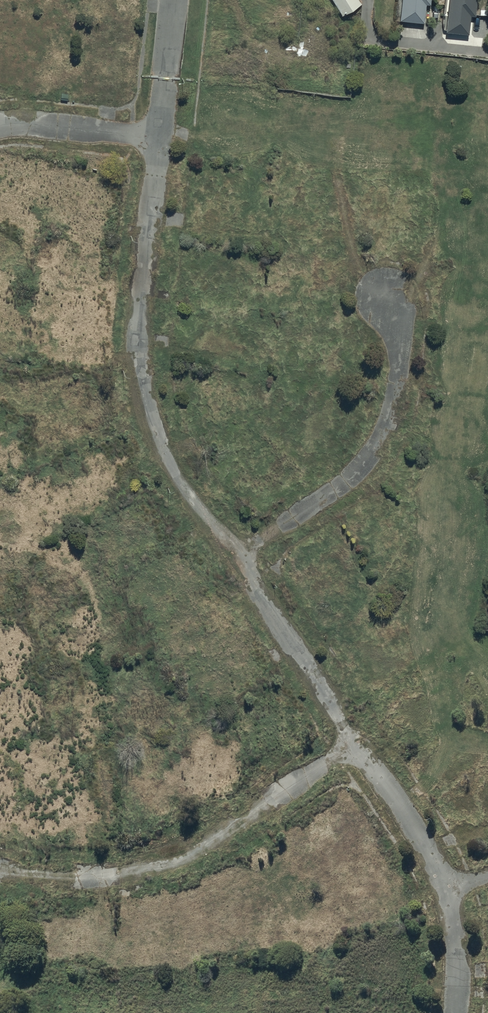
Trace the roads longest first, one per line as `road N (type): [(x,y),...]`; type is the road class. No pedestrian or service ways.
road 1 (track): [(159,137),(140,327),(155,421),(198,504),(239,552),(431,844),(460,927),(460,1012)]
road 2 (track): [(357,741),(209,838),(162,857),(77,877),(0,870)]
road 3 (track): [(239,552),(343,485),(378,446),(398,388),(401,353),(385,295)]
road 4 (track): [(0,125),(159,137)]

